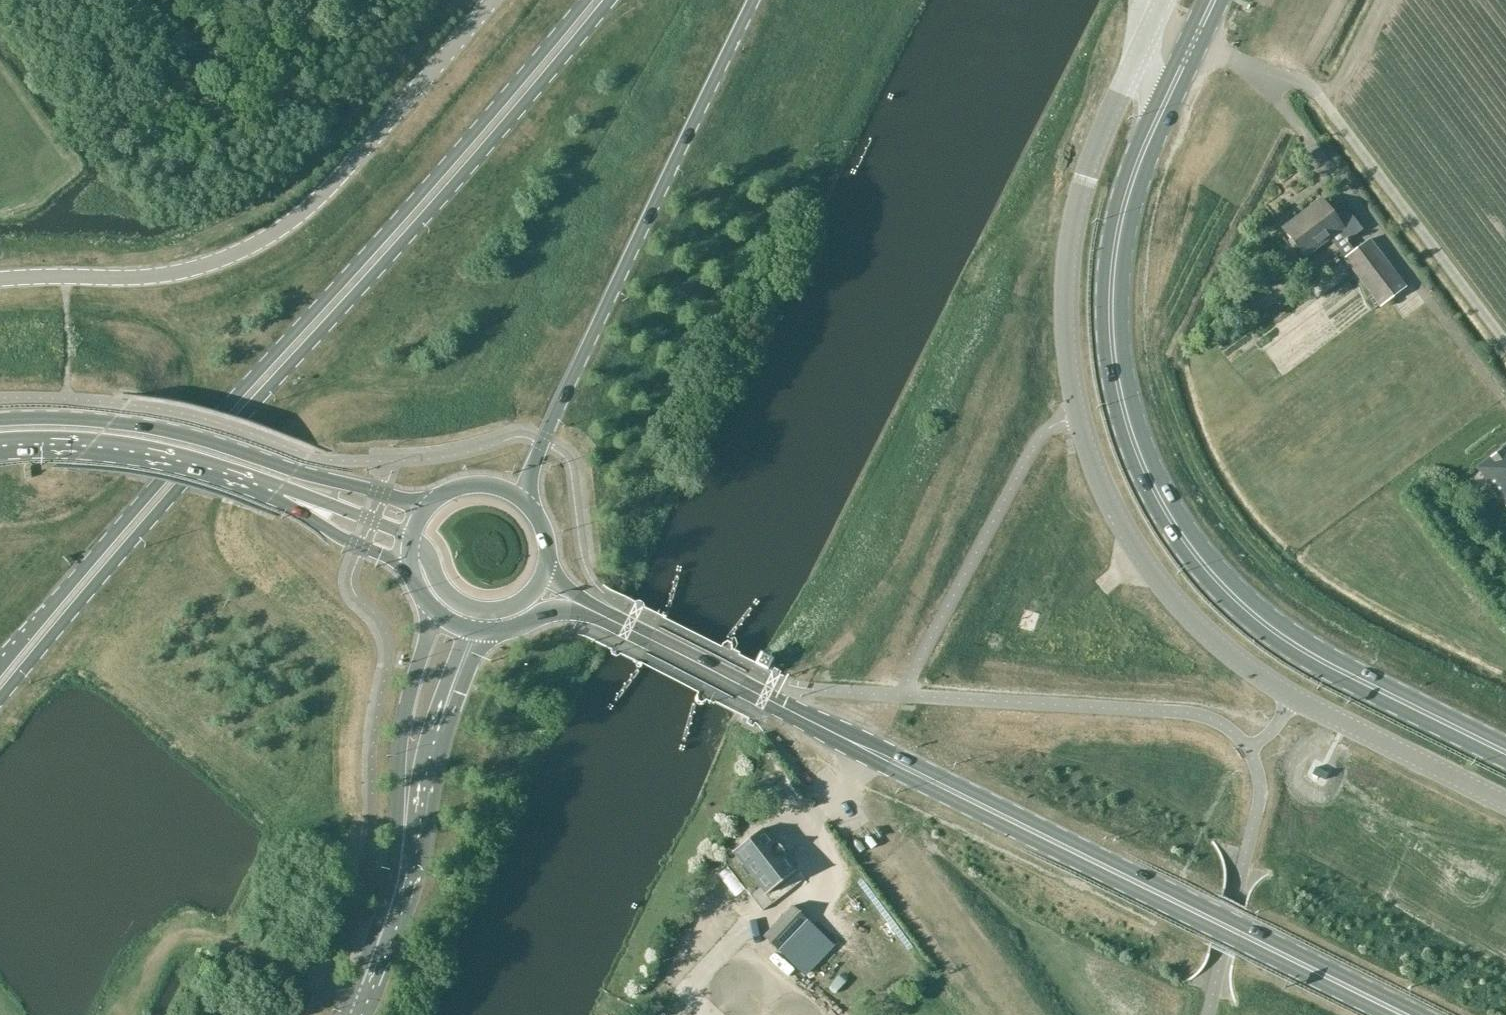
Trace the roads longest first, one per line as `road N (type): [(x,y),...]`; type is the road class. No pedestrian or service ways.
road 1 (unclassified): [(1155,22),(1091,164),(1070,261),(1071,366),(1101,480),(1170,596),(1243,665),(1505,805)]
road 2 (primary): [(0,699),(608,0)]
road 3 (primary): [(584,0),(0,669)]
road 4 (primary): [(1131,186),(1114,264),(1113,350),(1132,435),(1175,527),(1227,592),(1311,657),(1505,754)]
road 5 (primary): [(738,685),(1407,1014)]
road 6 (unclassified): [(492,0),(329,188),(258,244),(160,275),(0,279)]
road 7 (primary): [(522,499),(758,0)]
road 8 (primary): [(427,510),(148,427),(0,418)]
road 9 (primary): [(0,445),(163,459),(305,505)]
road 10 (primary): [(350,1014),(394,901),(407,796)]
road 11 (primary): [(1131,186),(1215,0)]
road 12 (primary): [(435,612),(404,724),(407,796)]
road 13 (primary): [(738,685),(580,604)]
road 14 (primary): [(305,505),(336,534),(410,567)]

